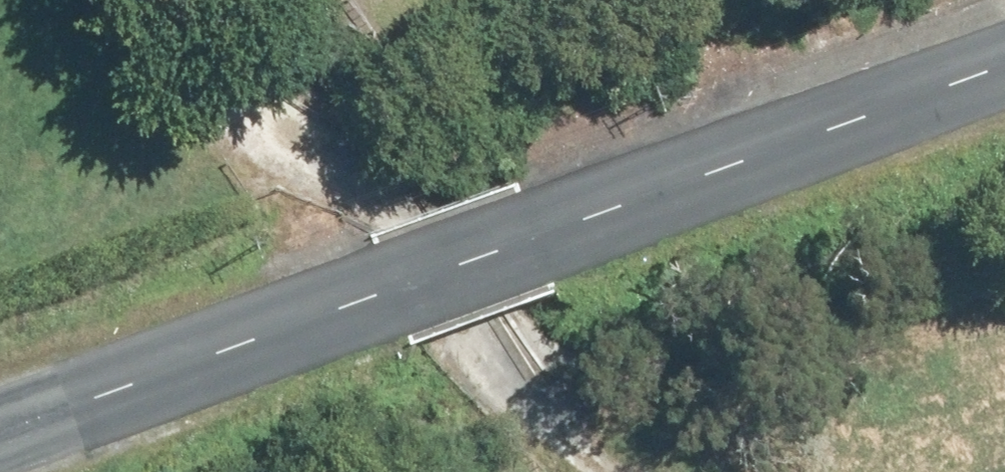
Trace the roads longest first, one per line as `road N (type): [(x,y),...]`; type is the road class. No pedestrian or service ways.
road 1 (tertiary): [(0,431),(1004,67)]
road 2 (track): [(591,471),(486,380),(396,209),(161,0)]

